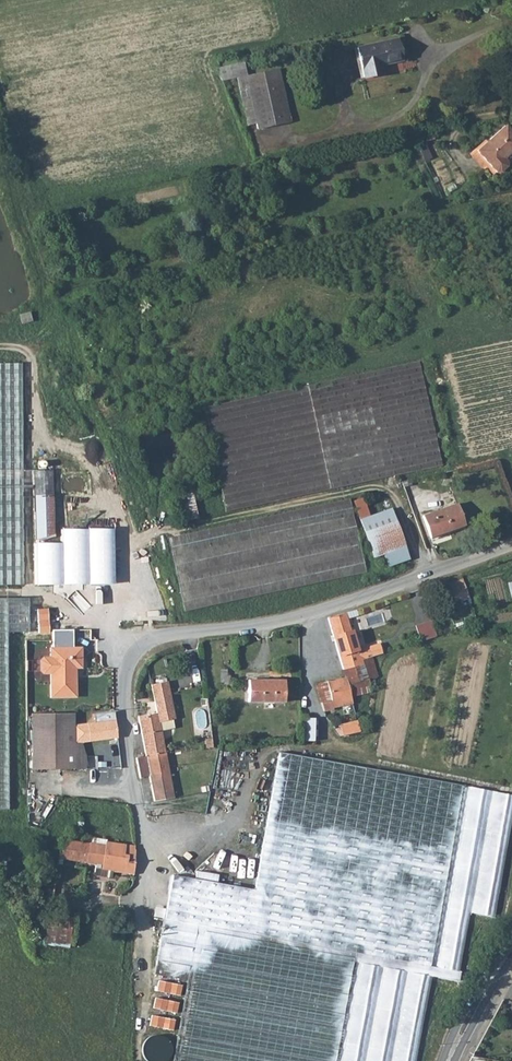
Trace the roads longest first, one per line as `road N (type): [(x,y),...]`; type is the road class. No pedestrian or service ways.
road 1 (residential): [(146,868),(125,724),(126,669),(139,647),(167,633),(288,621),(511,543)]
road 2 (track): [(424,573),(399,501),(353,491),(129,543),(130,606),(108,618)]
road 3 (track): [(0,348),(31,355),(35,368),(32,591)]
road 4 (track): [(130,657),(108,618),(76,617),(54,596),(0,592)]
road 5 (secondary): [(447,1060),(511,940)]

